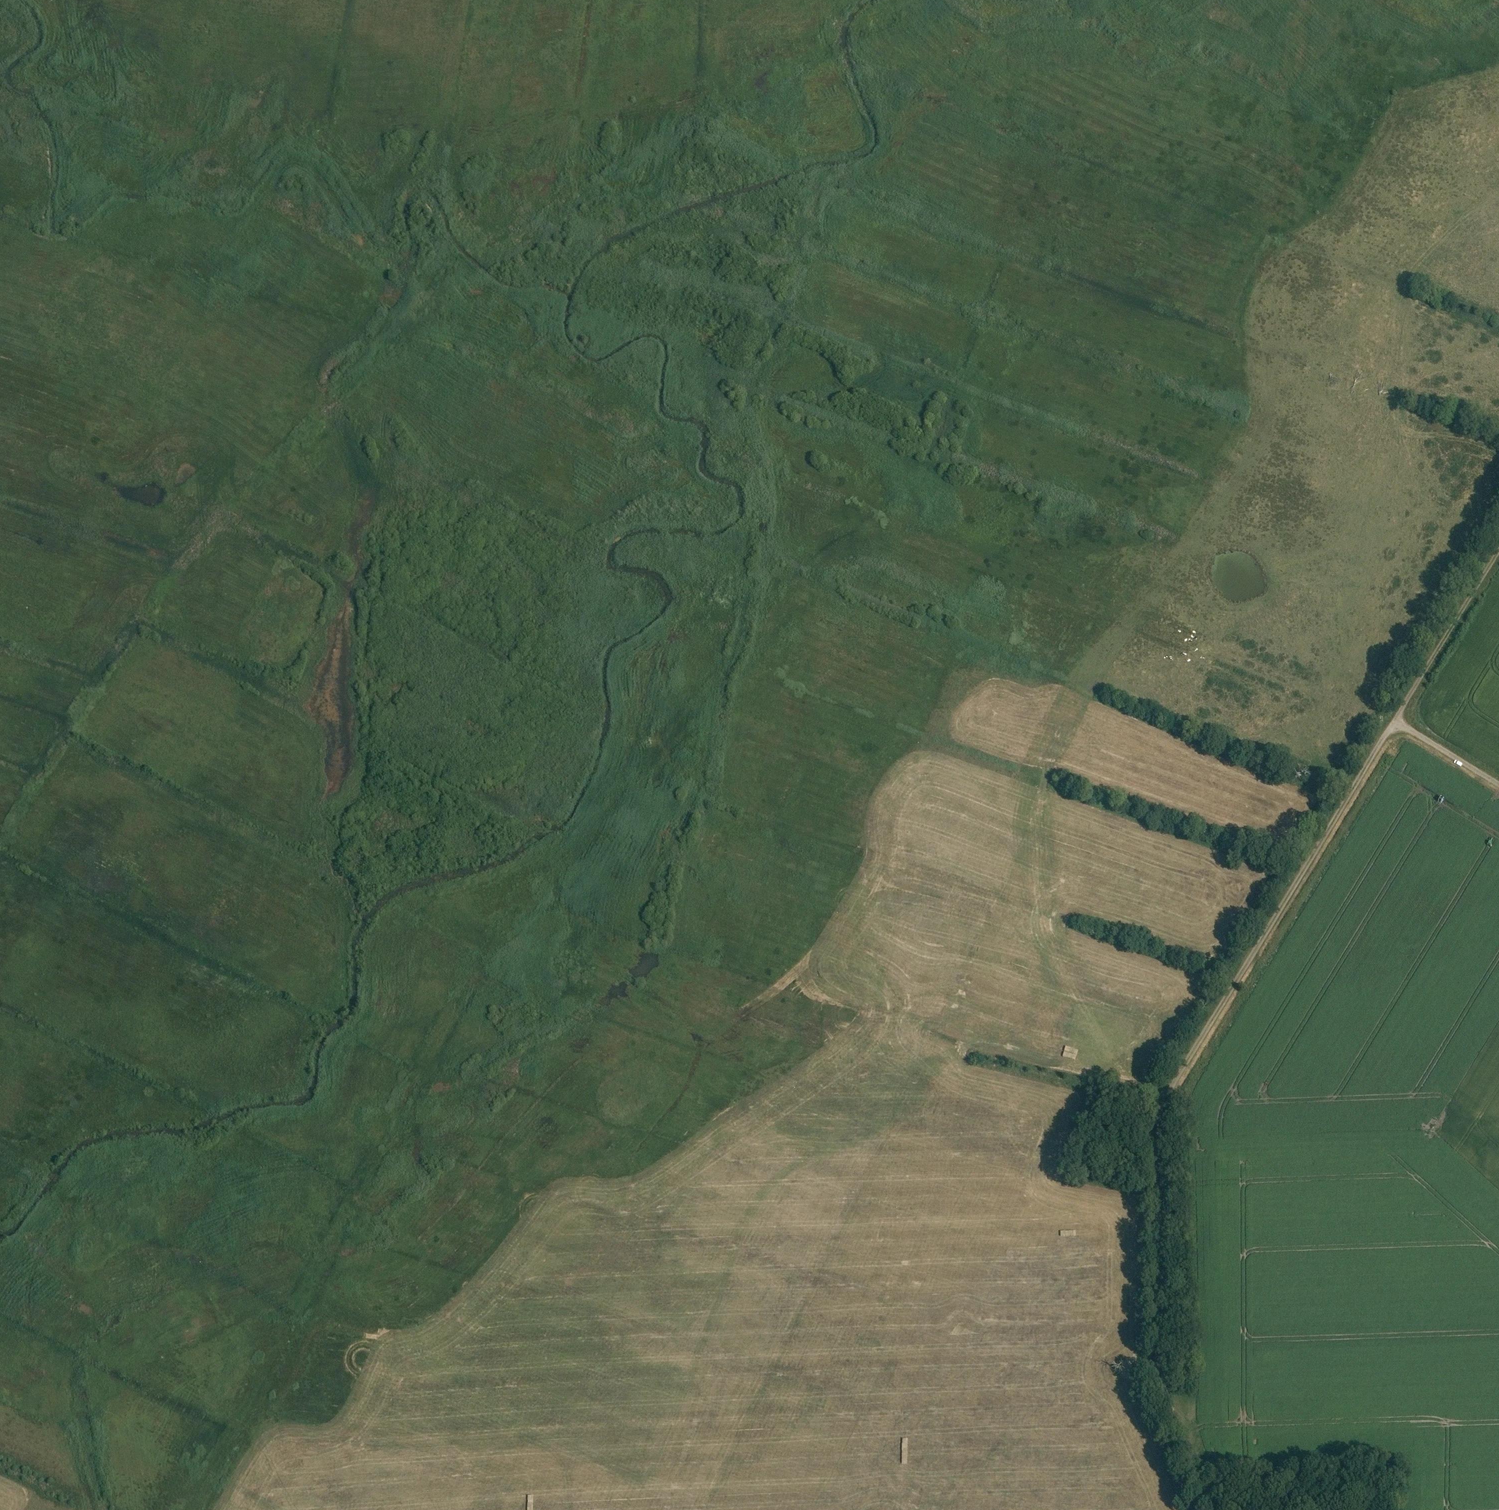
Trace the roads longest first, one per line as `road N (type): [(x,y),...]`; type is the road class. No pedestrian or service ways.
road 1 (unclassified): [(1215,1509),(1160,1375),(1162,1113),(1394,721)]
road 2 (unclassified): [(1394,721),(1498,548)]
road 3 (unclassified): [(1498,785),(1394,721)]

